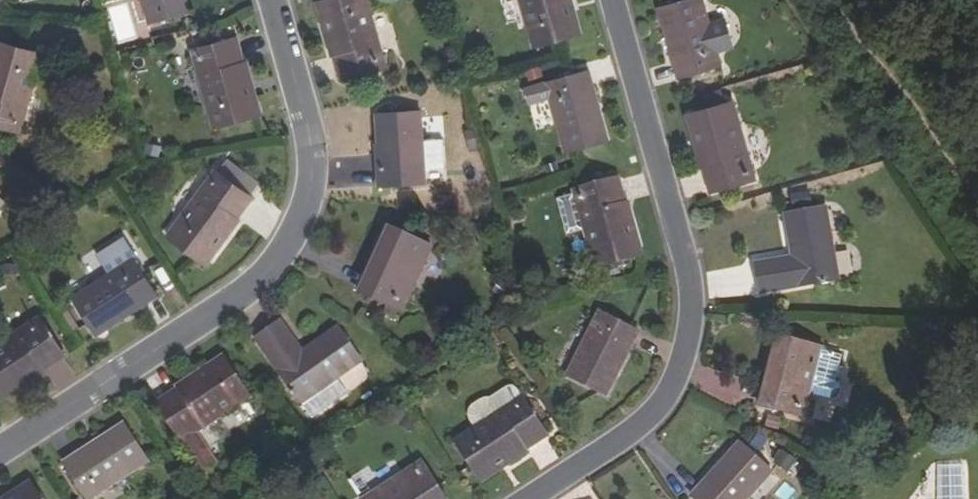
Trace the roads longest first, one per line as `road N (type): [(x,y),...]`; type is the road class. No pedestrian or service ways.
road 1 (residential): [(0,450),(238,293),(288,239),(310,200),(310,136),(271,0)]
road 2 (residential): [(523,498),(624,433),(674,375),(685,288),(607,0)]

